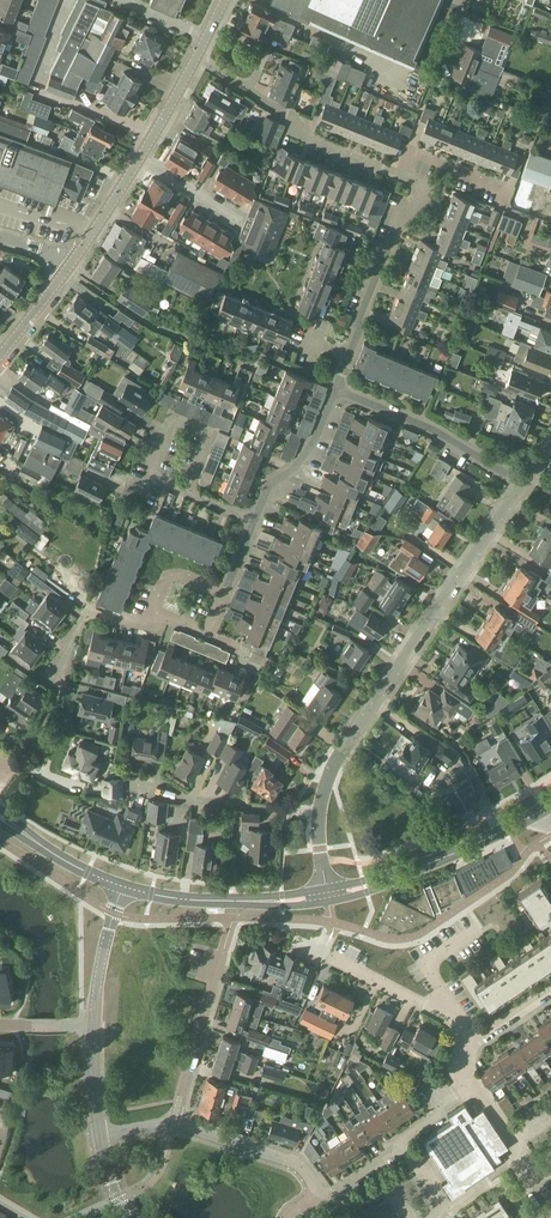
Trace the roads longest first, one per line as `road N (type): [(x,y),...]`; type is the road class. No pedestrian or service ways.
road 1 (residential): [(320,815),(335,763),(522,487)]
road 2 (residential): [(173,1124),(298,1166),(333,1194),(470,1083)]
road 3 (tertiary): [(543,810),(455,854),(327,895)]
road 4 (residential): [(522,487),(460,444),(337,391)]
road 5 (residential): [(473,1042),(462,1022),(294,941)]
road 6 (residential): [(348,359),(400,218),(420,189),(402,176)]
road 7 (tertiary): [(327,895),(192,900),(121,887)]
road 8 (residential): [(320,815),(140,790)]
road 9 (residential): [(402,176),(306,140),(293,120),(248,91)]
road 10 (residential): [(173,1124),(224,957)]
road 11 (residential): [(337,391),(311,449),(268,489),(254,523)]
road 12 (tertiary): [(93,1026),(121,887)]
road 13 (tertiary): [(121,887),(0,817)]
road 14 (residential): [(188,493),(152,471),(172,422),(179,419),(209,436)]
road 15 (residential): [(68,269),(140,159)]
road 16 (residential): [(147,624),(100,606),(86,611),(63,668)]
road 17 (residential): [(505,191),(415,153),(402,176)]

